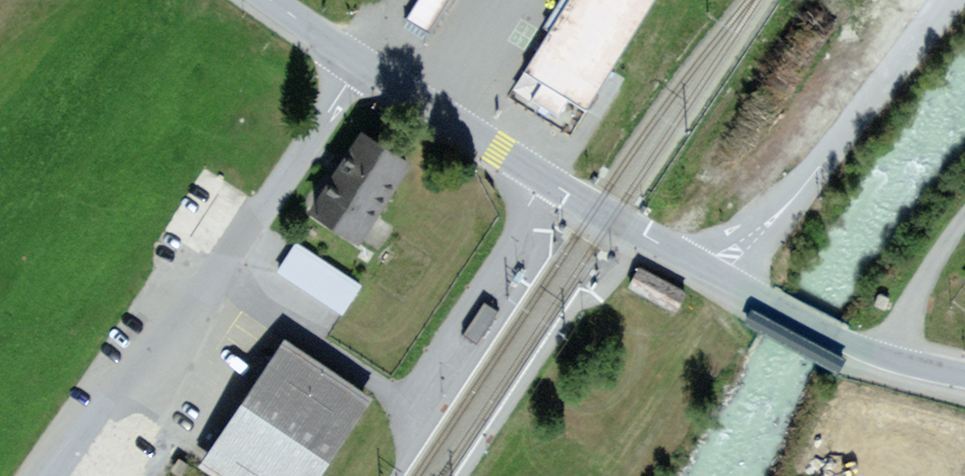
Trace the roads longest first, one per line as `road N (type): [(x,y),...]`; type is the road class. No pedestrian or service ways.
road 1 (unclassified): [(362,64),(72,475)]
road 2 (secondary): [(720,275),(550,183),(362,64)]
road 3 (unclassified): [(948,0),(720,275)]
road 4 (secondary): [(890,359),(720,275)]
road 5 (residential): [(964,217),(924,279),(890,359)]

